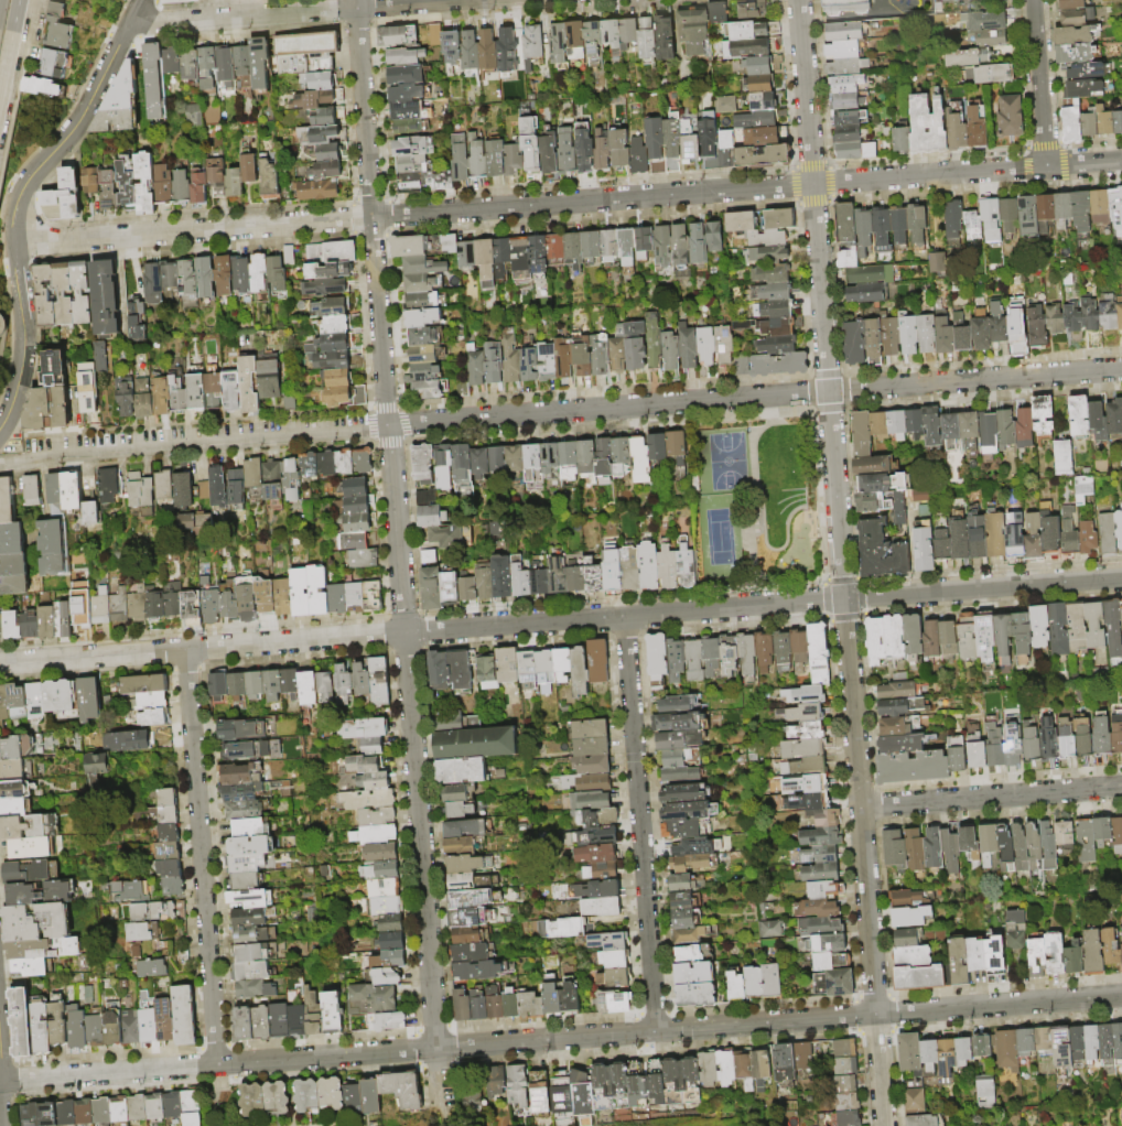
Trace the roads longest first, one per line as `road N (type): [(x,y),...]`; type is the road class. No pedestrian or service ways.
road 1 (residential): [(1121,370),(0,461)]
road 2 (residential): [(1121,996),(436,1049)]
road 3 (residential): [(373,218),(1047,167)]
road 4 (residential): [(799,0),(844,599)]
road 5 (residential): [(844,599),(885,1125)]
road 6 (residential): [(143,0),(87,113),(14,209),(26,354),(0,434)]
road 7 (residential): [(844,599),(404,634)]
road 8 (residential): [(628,616),(660,1032)]
road 9 (residential): [(373,218),(404,634)]
road 10 (residential): [(404,634),(436,1049)]
road 11 (residential): [(186,650),(217,1065)]
road 12 (residential): [(13,246),(373,218)]
road 13 (residential): [(484,0),(128,28)]
road 14 (residential): [(1121,578),(844,599)]
road 15 (residential): [(1121,790),(861,810)]
road 16 (residential): [(436,1049),(217,1065)]
road 17 (residential): [(355,0),(373,218)]
road 18 (residential): [(404,634),(186,650)]
road 19 (residential): [(217,1065),(0,1082)]
road 20 (residential): [(186,650),(0,665)]
road 21 (residential): [(1047,167),(1035,0)]

